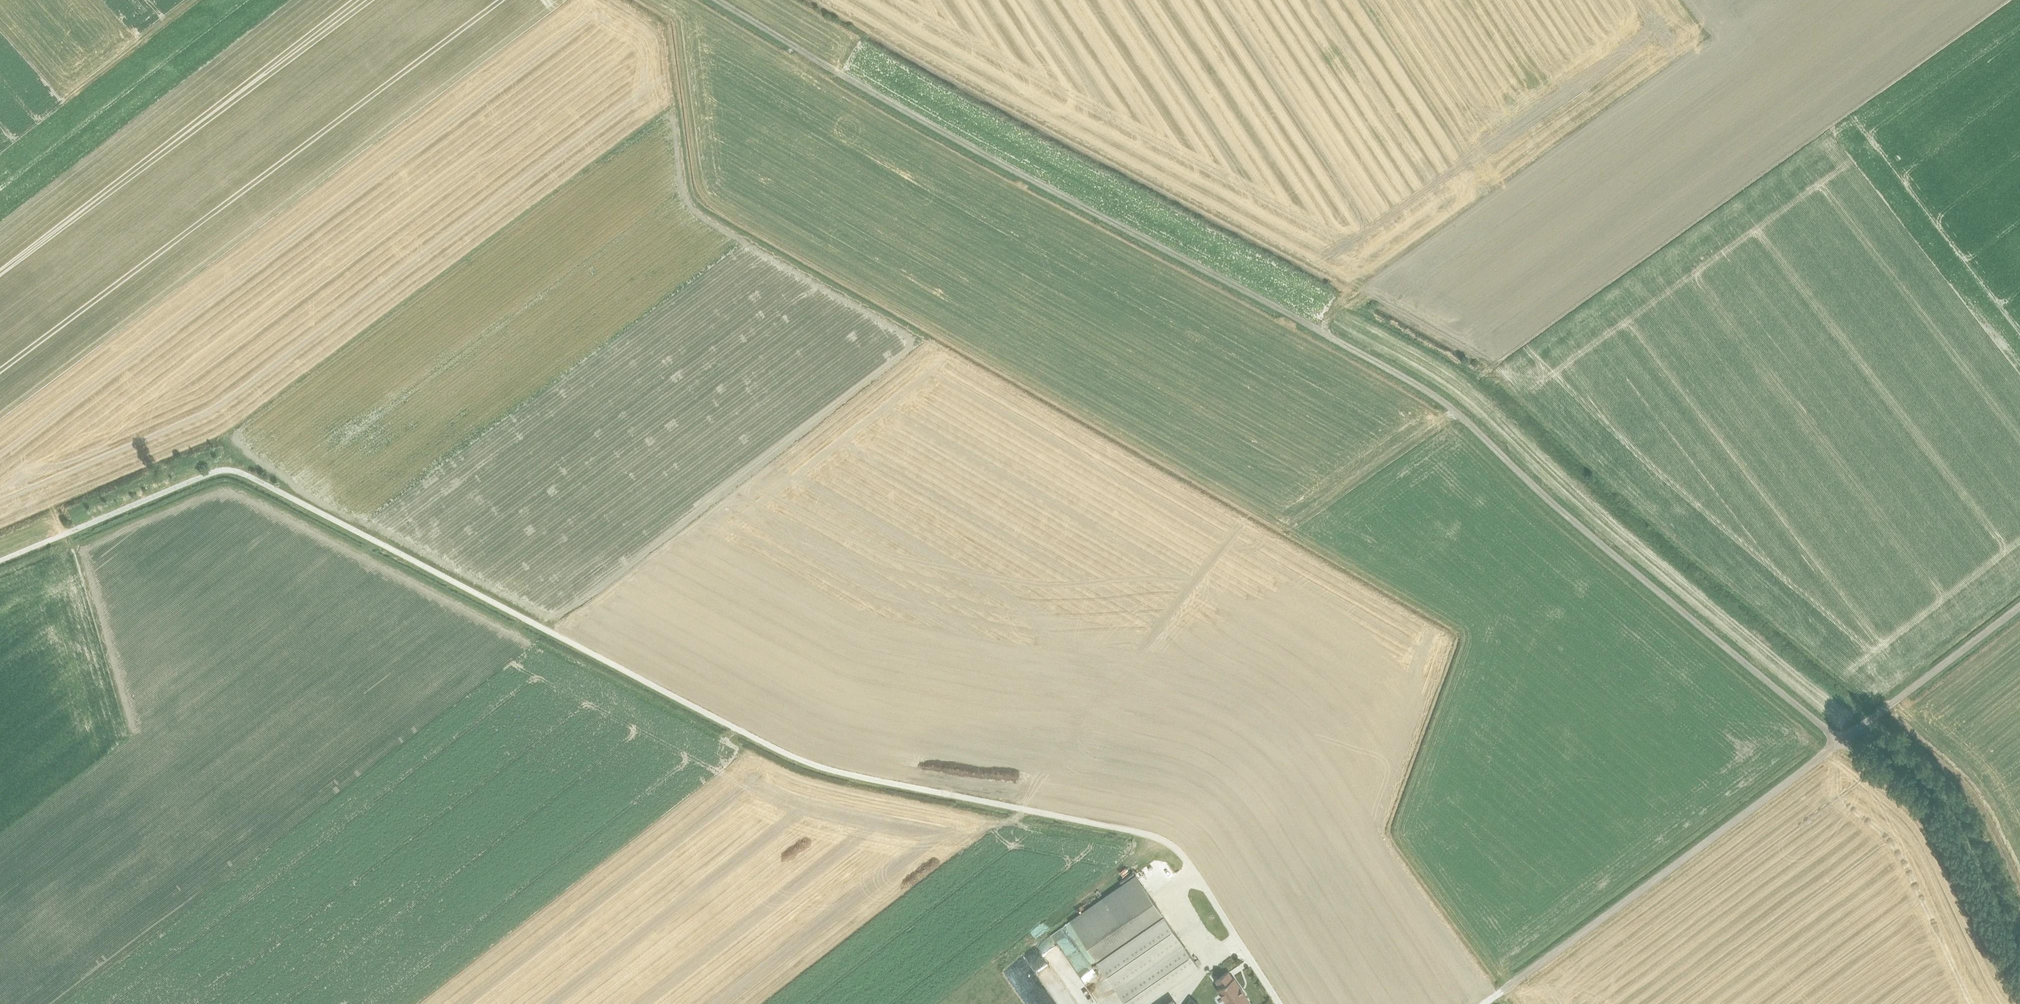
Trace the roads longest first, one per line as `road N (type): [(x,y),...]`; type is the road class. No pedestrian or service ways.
road 1 (track): [(719,0),(964,143),(1436,396),(1564,514),(1911,794),(1931,816),(2019,985)]
road 2 (unclassified): [(1281,1003),(1172,843),(795,757),(254,476),(211,471),(0,560)]
road 3 (unclassified): [(1501,992),(2019,605)]

